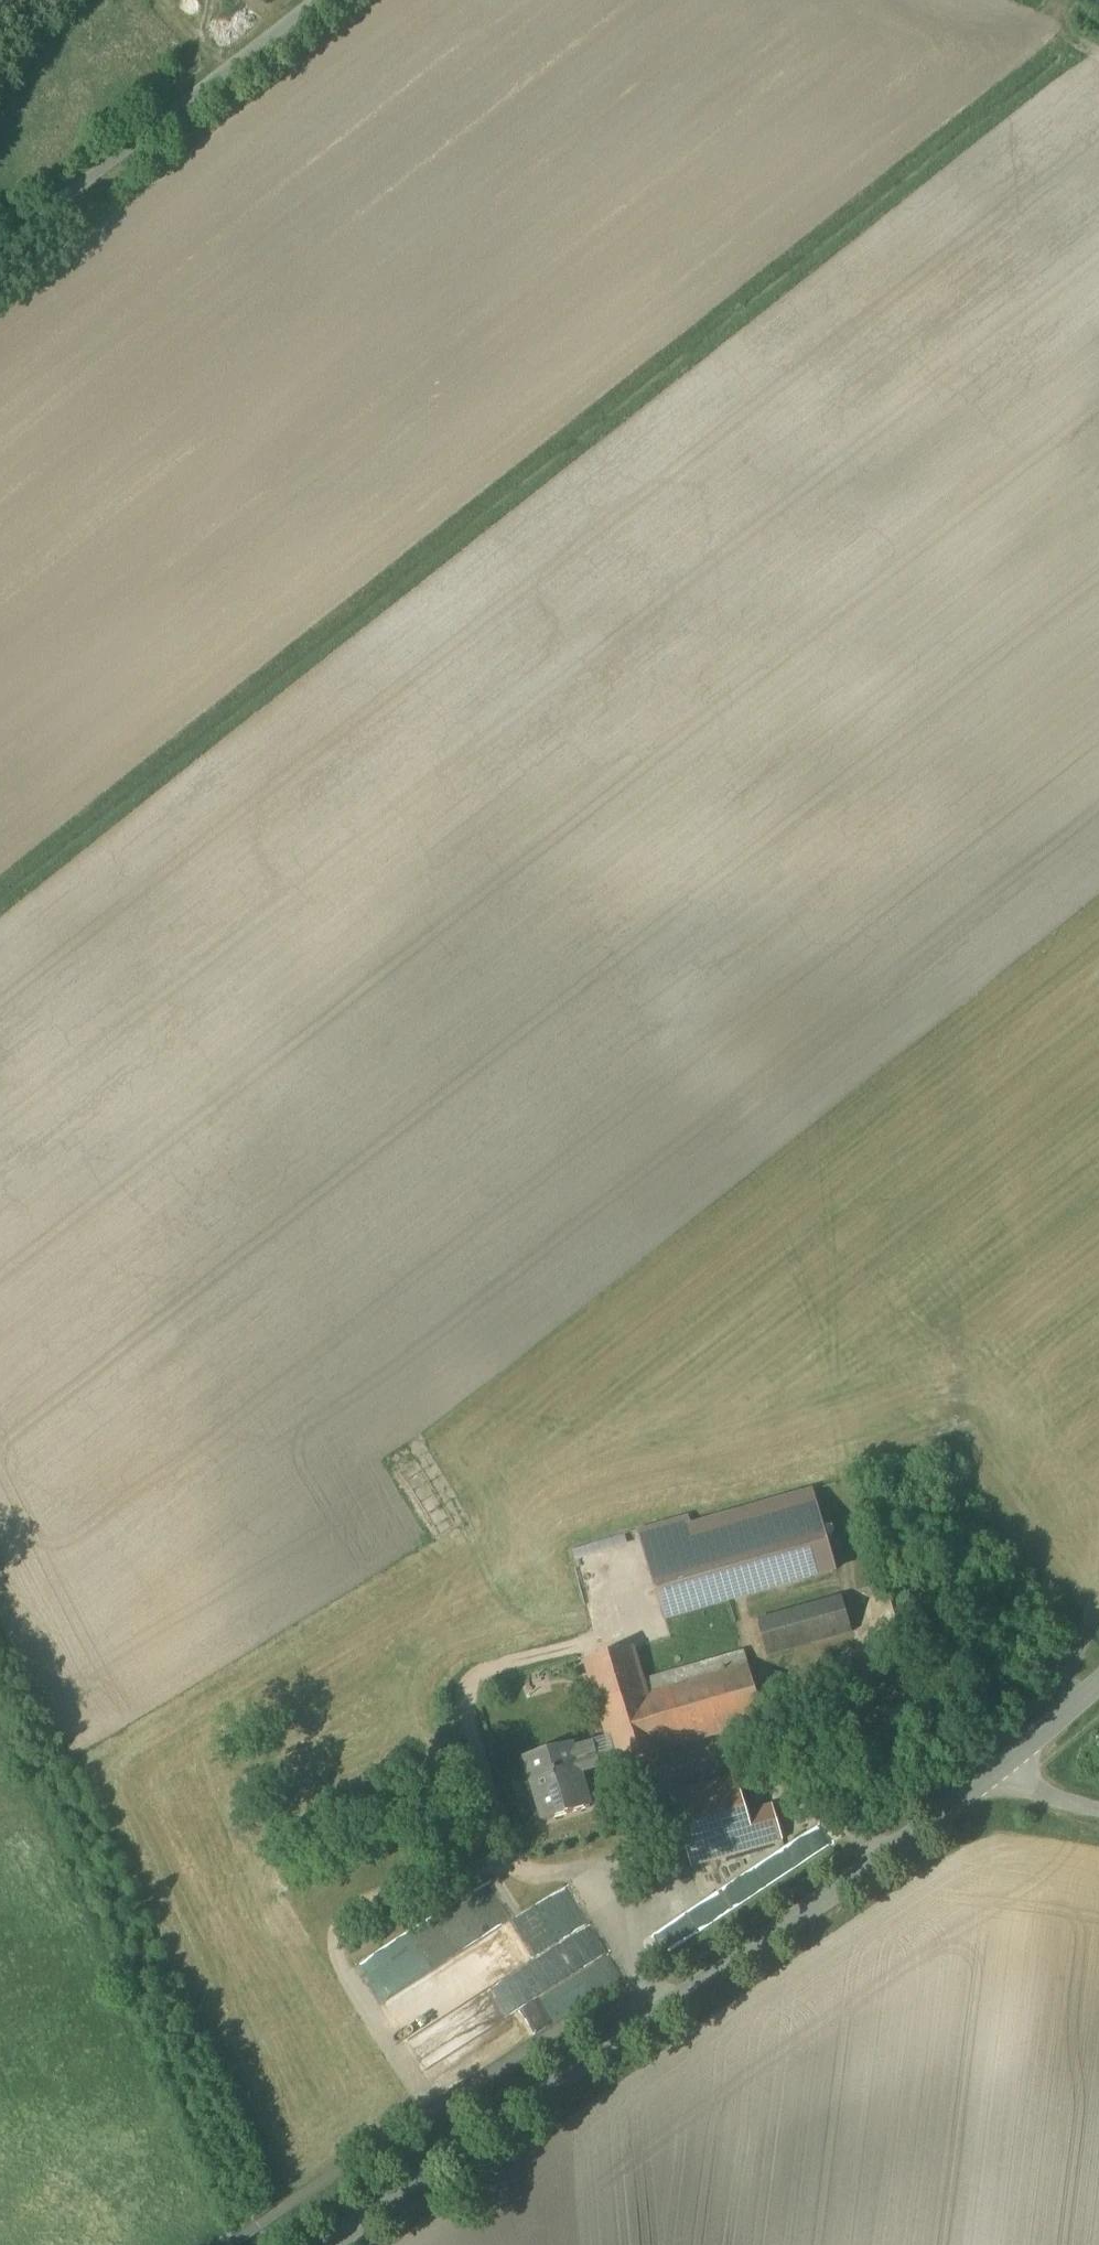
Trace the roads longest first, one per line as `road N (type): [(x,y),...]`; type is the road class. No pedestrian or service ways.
road 1 (tertiary): [(332,2244),(882,1861),(1003,1766)]
road 2 (unclassified): [(320,0),(0,253)]
road 3 (tertiary): [(1003,1766),(1098,1683)]

